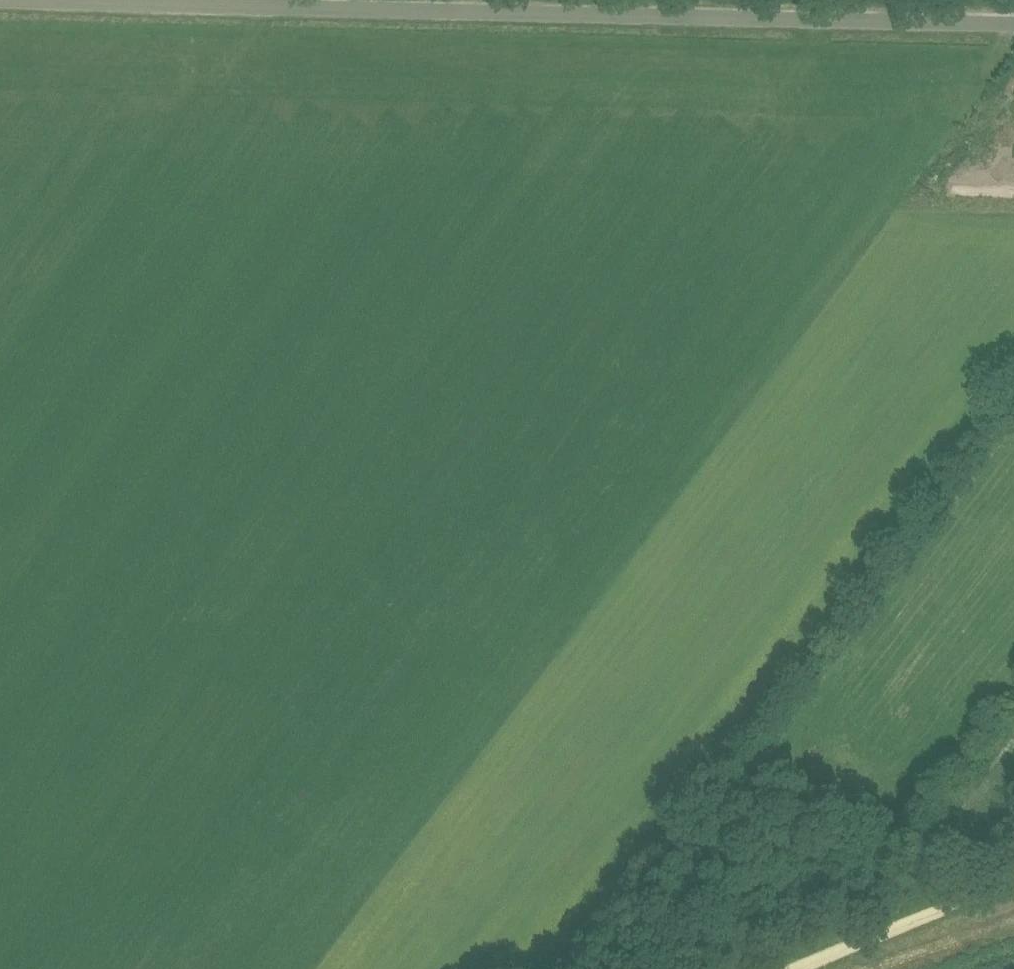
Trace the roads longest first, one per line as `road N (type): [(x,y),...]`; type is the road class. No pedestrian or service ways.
road 1 (unclassified): [(1013,26),(46,0)]
road 2 (track): [(1013,886),(802,968)]

